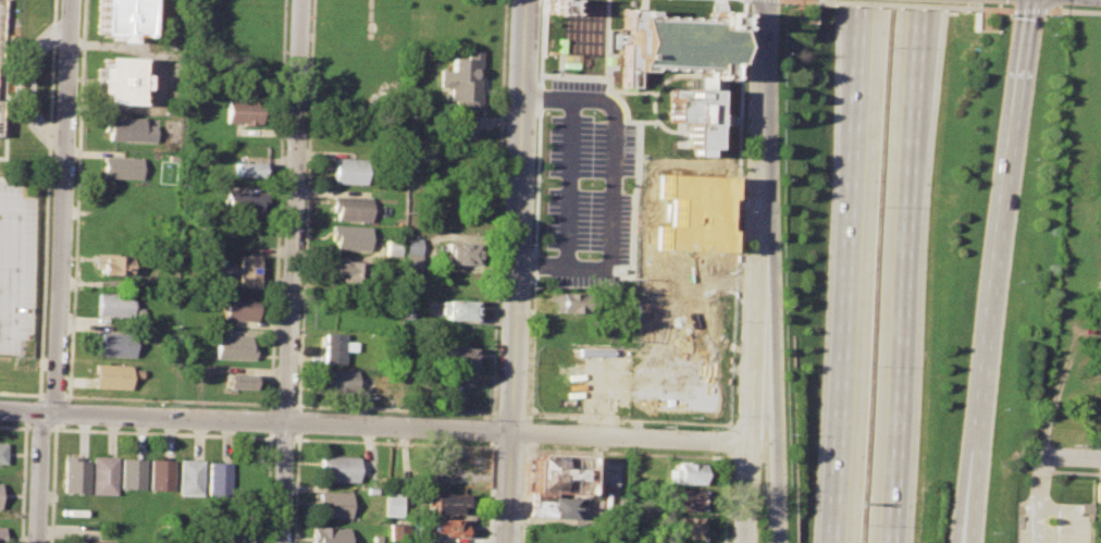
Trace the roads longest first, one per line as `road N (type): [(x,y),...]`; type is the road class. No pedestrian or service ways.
road 1 (residential): [(54,414),(750,446)]
road 2 (tertiary): [(973,542),(1033,0)]
road 3 (motorway): [(895,542),(925,0)]
road 4 (motorway): [(861,0),(836,542)]
road 5 (tertiary): [(770,0),(746,542)]
road 6 (residential): [(526,0),(505,542)]
road 7 (residential): [(285,423),(304,0)]
road 8 (residential): [(72,0),(54,414)]
road 9 (motorway): [(758,305),(776,542)]
road 10 (residential): [(38,542),(44,412)]

